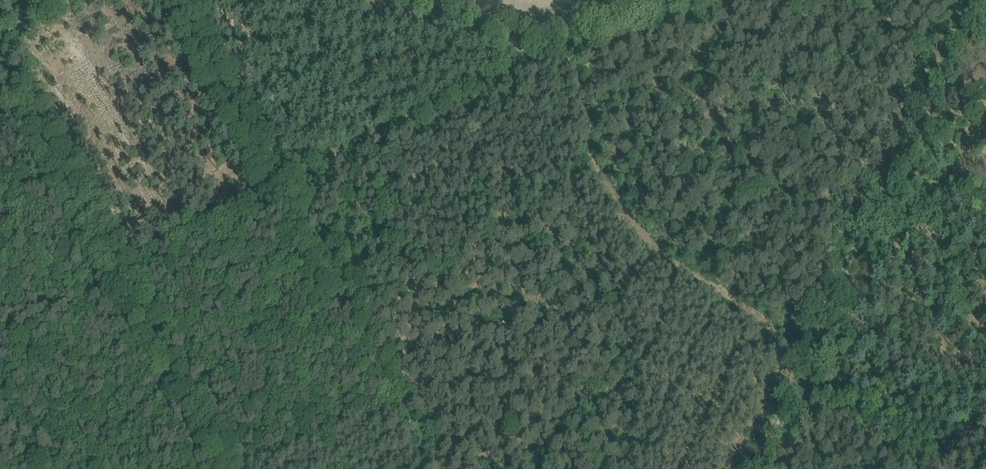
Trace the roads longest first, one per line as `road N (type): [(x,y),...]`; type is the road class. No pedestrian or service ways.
road 1 (track): [(274,172),(122,274),(0,342)]
road 2 (track): [(133,300),(13,92),(0,86)]

